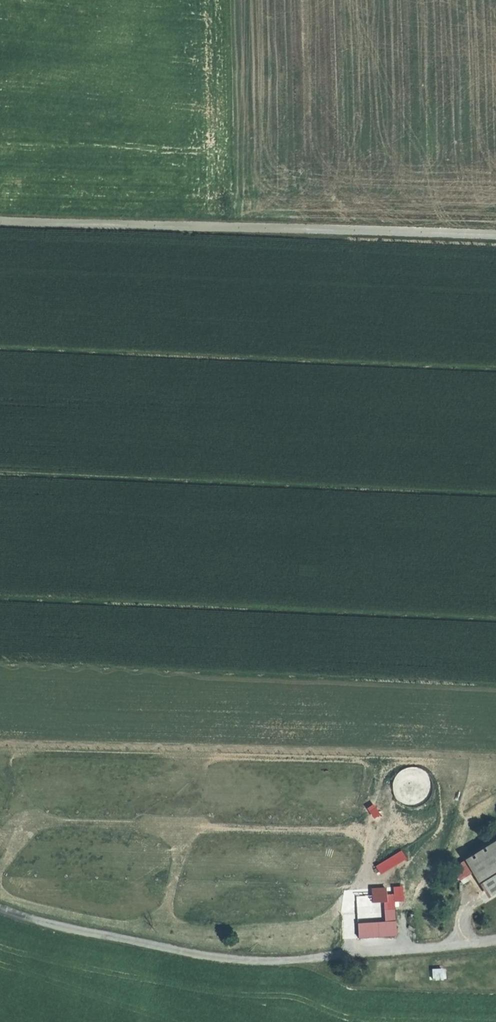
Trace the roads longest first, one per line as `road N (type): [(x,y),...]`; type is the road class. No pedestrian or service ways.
road 1 (track): [(495,940),(223,959),(0,908)]
road 2 (track): [(495,234),(0,222)]

